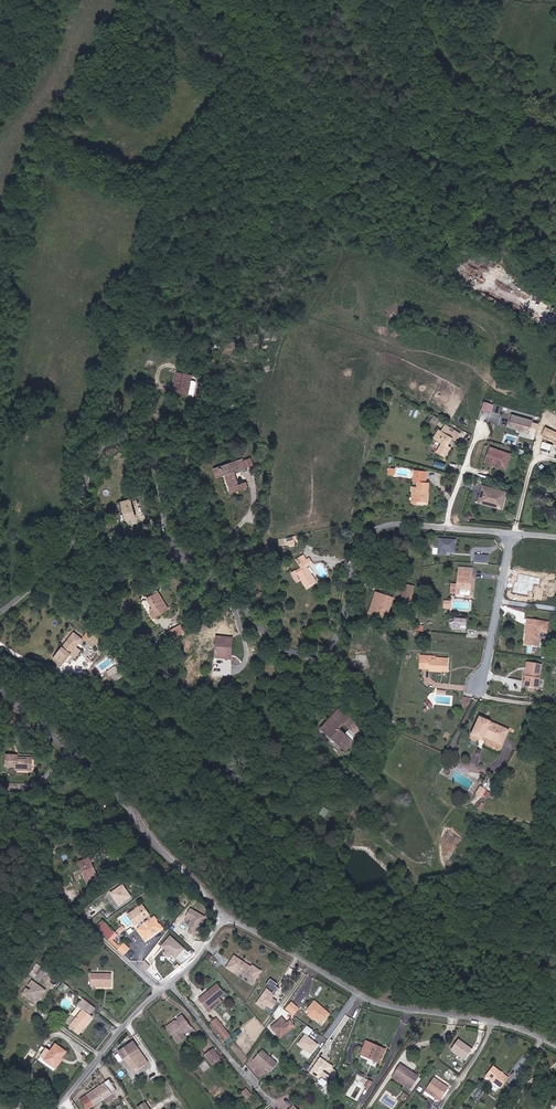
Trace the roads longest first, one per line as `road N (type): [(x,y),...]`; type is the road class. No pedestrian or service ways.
road 1 (tertiary): [(0,613),(66,552),(84,461),(136,438),(176,552),(288,652),(317,656),(338,638),(360,546),(371,534),(412,524),(513,534)]
road 2 (unclassified): [(231,916),(381,1004),(495,1023),(555,1046)]
road 3 (unclassified): [(0,687),(231,916)]
road 4 (residential): [(231,916),(200,961),(120,1032),(62,1108)]
road 5 (residential): [(513,534),(479,683)]

